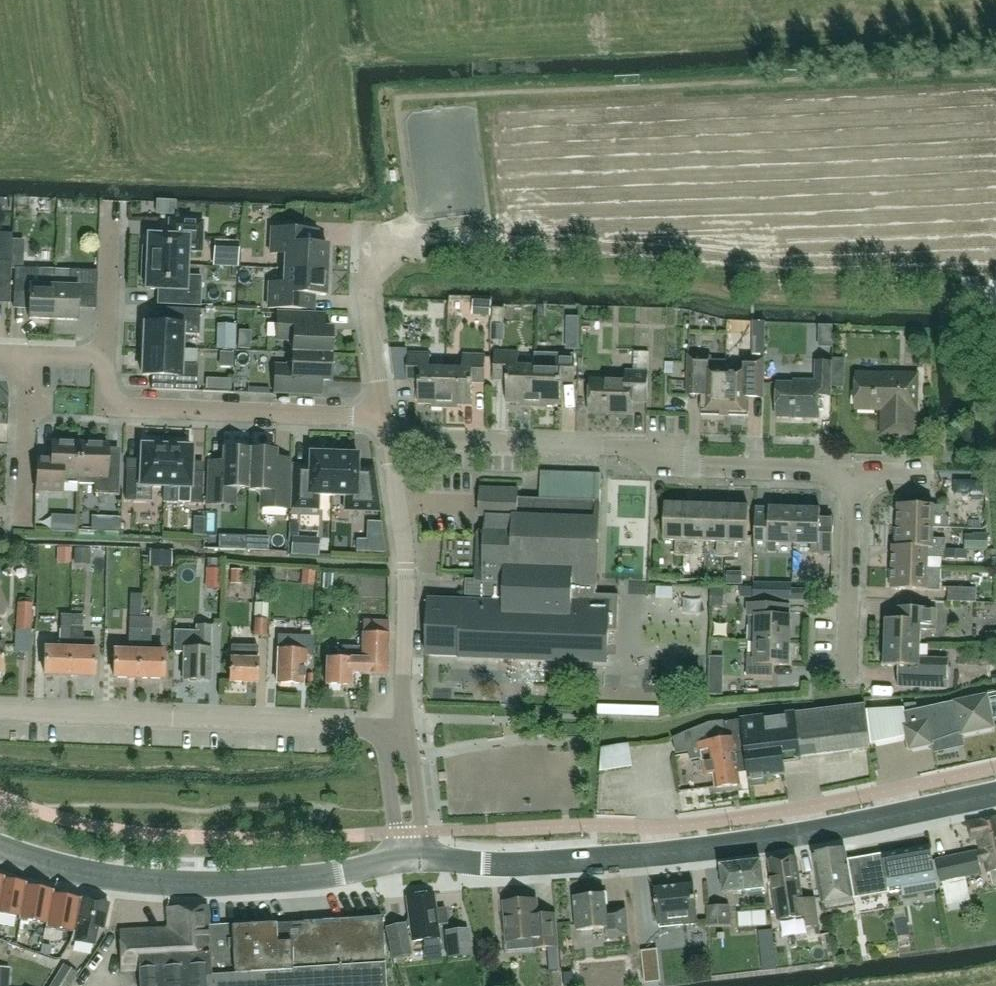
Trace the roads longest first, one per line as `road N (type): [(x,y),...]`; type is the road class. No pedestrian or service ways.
road 1 (secondary): [(411,859),(515,864),(693,849),(995,791)]
road 2 (residential): [(852,469),(694,464),(635,446),(389,441)]
road 3 (secondary): [(0,847),(92,874),(188,883),(313,877),(411,859)]
road 4 (residential): [(401,727),(0,712)]
road 5 (residential): [(381,416),(104,408),(106,356)]
road 6 (residential): [(401,727),(407,565),(389,441)]
road 7 (residential): [(847,682),(852,469)]
road 8 (residential): [(368,227),(366,290),(381,416)]
road 9 (residential): [(23,520),(27,355)]
road 10 (residential): [(106,356),(112,205)]

